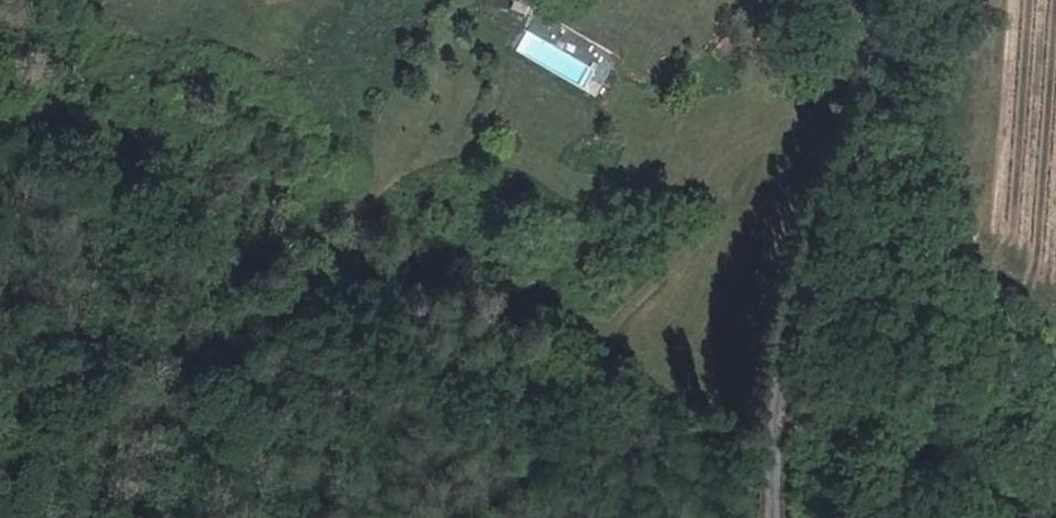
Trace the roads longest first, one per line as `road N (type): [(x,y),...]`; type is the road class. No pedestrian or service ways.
road 1 (unclassified): [(786,517),(788,371),(883,66),(873,0)]

